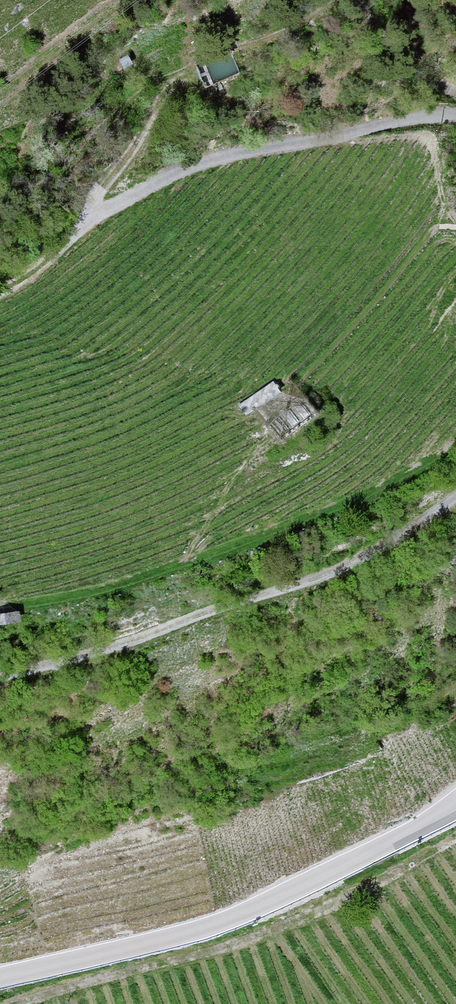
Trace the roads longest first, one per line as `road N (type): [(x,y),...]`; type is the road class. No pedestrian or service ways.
road 1 (track): [(0,679),(290,589),(363,556),(455,491)]
road 2 (tertiary): [(0,981),(246,913),(411,831),(455,797)]
road 3 (track): [(0,611),(141,579),(307,519),(379,487),(455,435)]
road 4 (track): [(106,1003),(313,954),(455,850)]
road 5 (unclassified): [(92,213),(229,154),(455,118)]
road 6 (track): [(0,291),(43,264),(92,213),(161,93),(190,65)]

